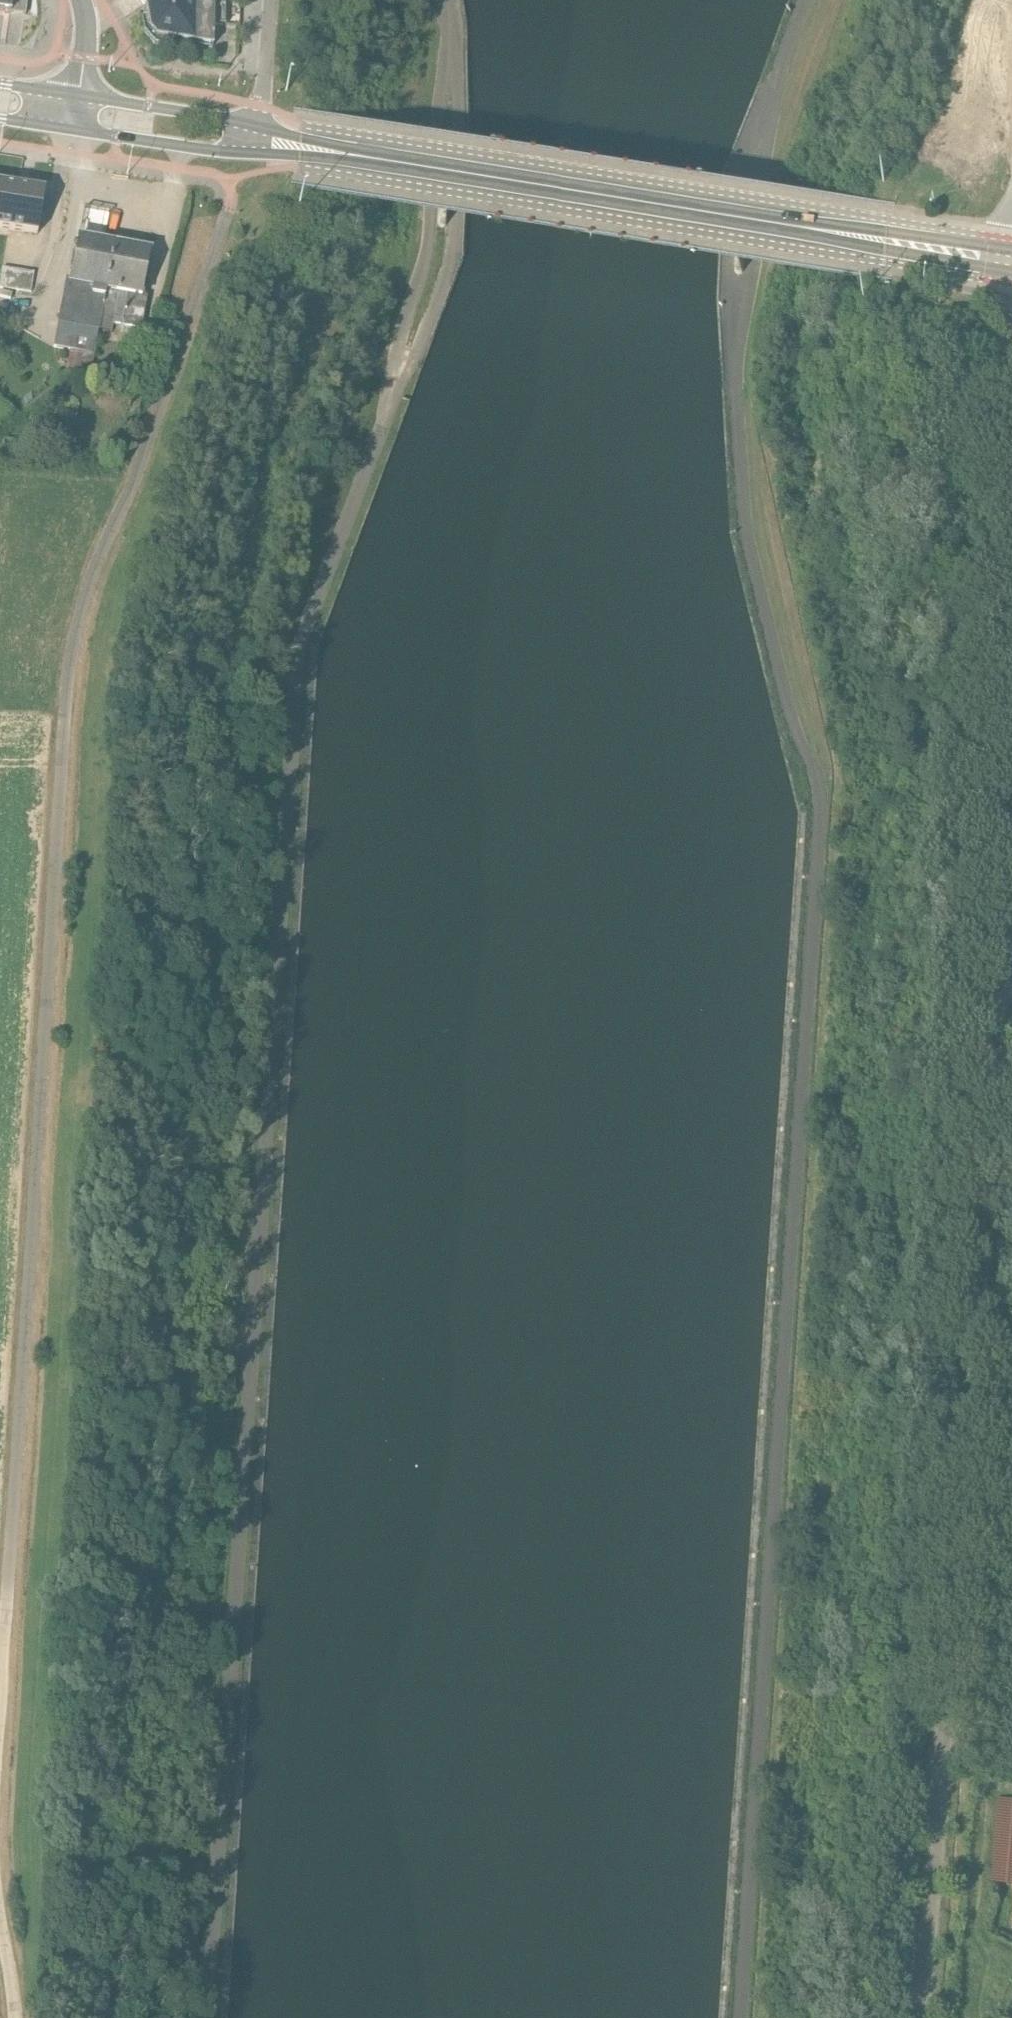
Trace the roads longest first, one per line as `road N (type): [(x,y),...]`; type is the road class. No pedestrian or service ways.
road 1 (unclassified): [(1011,404),(993,938),(922,2017)]
road 2 (unclassified): [(0,1610),(63,662),(226,217)]
road 3 (primary): [(1011,267),(295,151)]
road 4 (primary): [(254,130),(74,96)]
road 5 (primary): [(67,133),(244,156)]
road 6 (unclassified): [(254,130),(270,0)]

